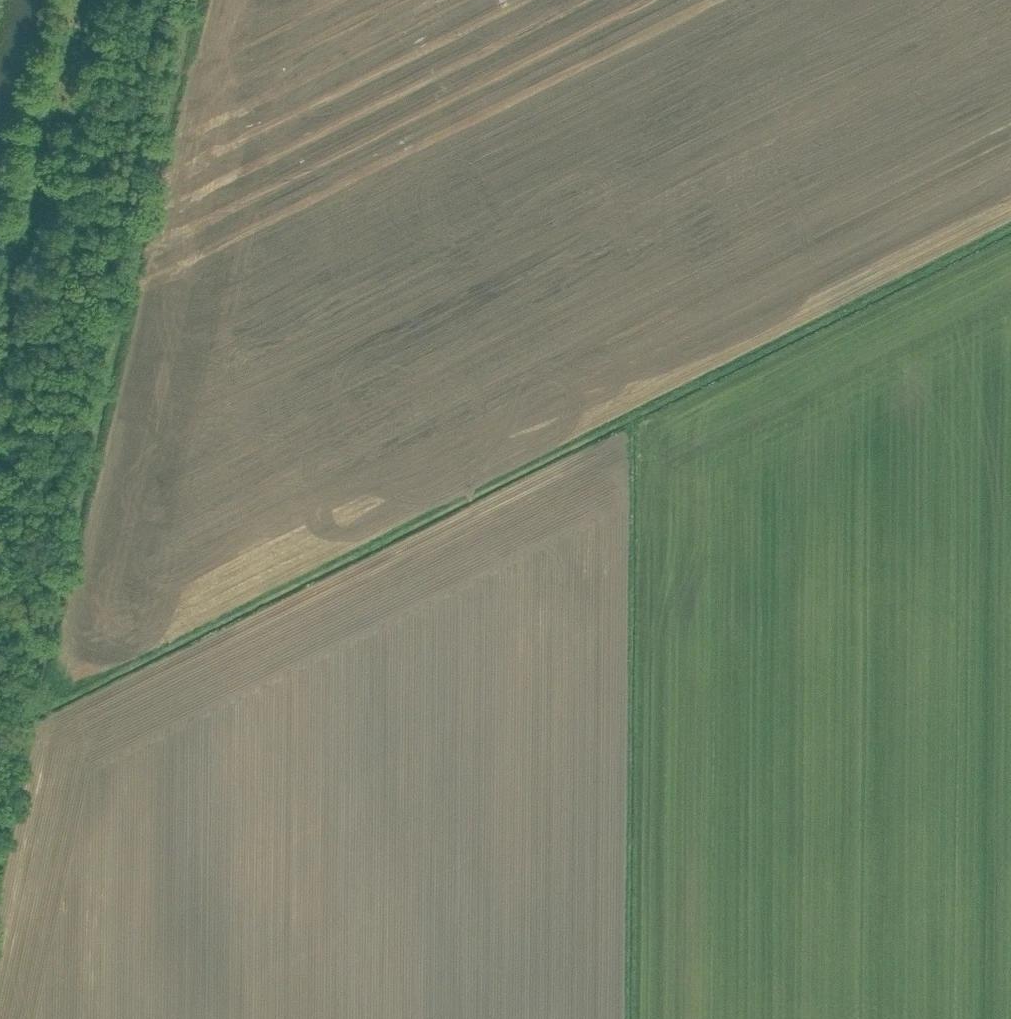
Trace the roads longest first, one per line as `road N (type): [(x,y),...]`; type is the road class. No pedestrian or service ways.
road 1 (track): [(68,0),(0,297)]

